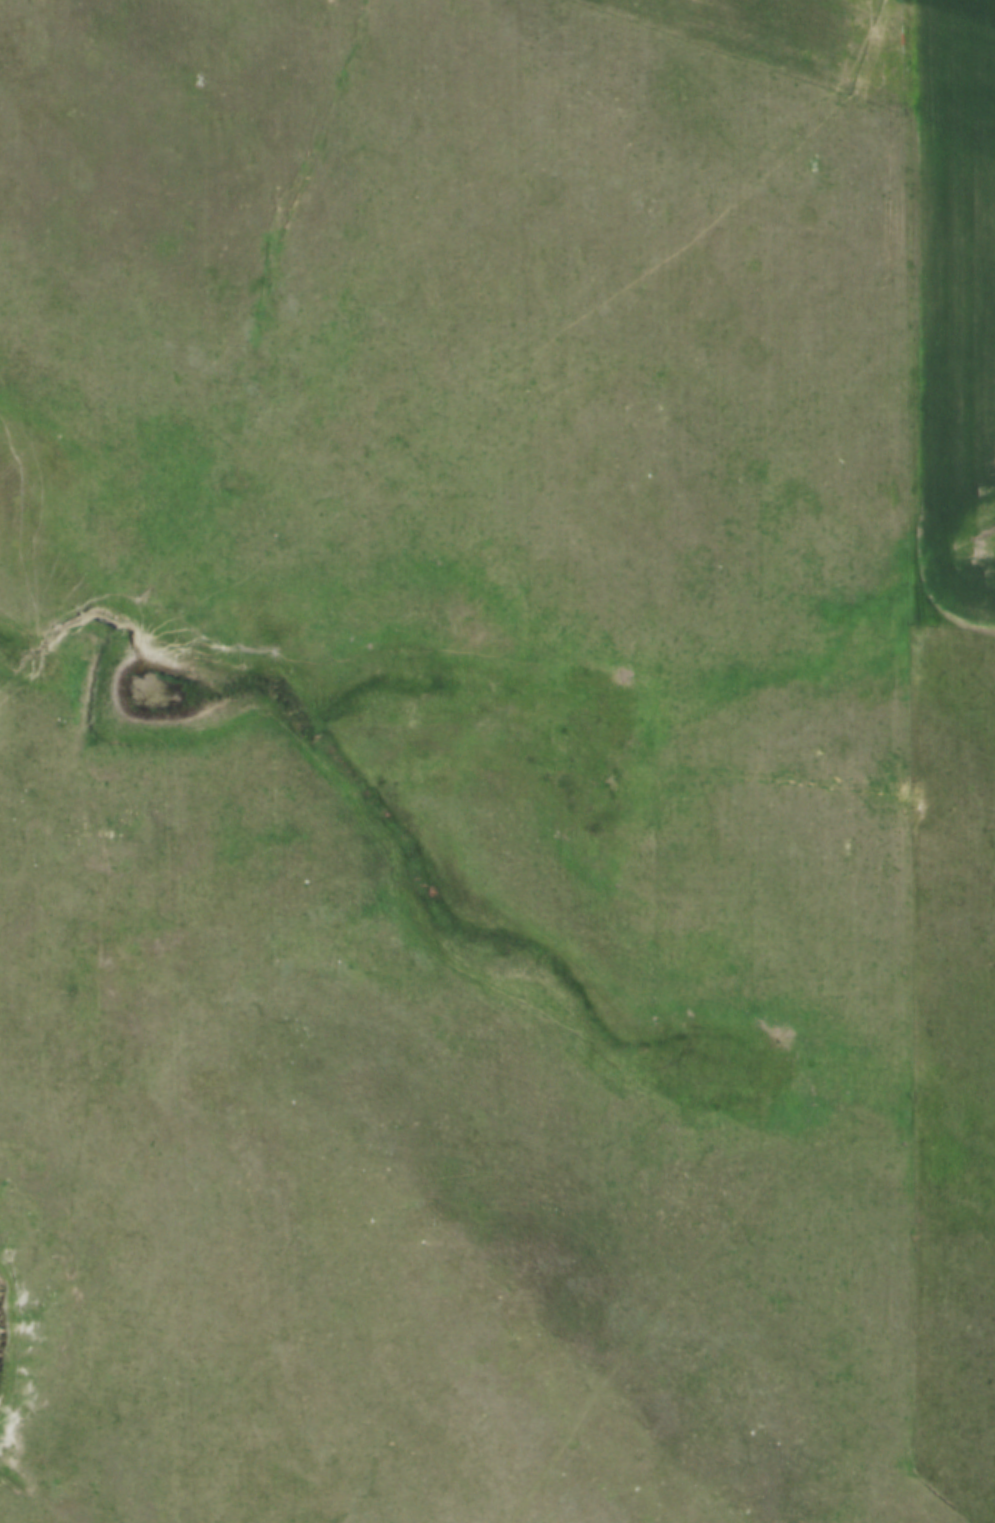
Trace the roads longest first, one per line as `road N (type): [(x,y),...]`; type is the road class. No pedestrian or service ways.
road 1 (track): [(914,0),(924,614)]

